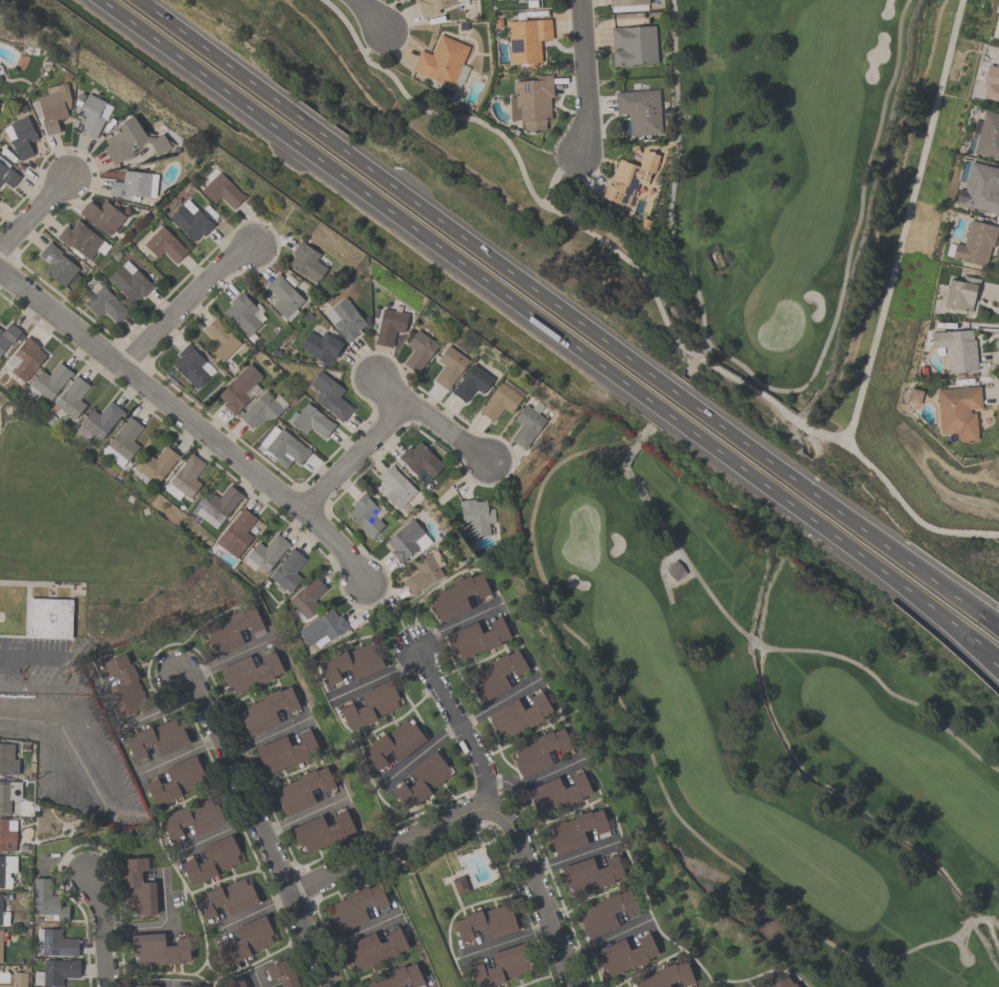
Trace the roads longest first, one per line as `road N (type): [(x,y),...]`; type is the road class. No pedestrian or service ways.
road 1 (trunk): [(99,0),(970,642)]
road 2 (trunk): [(998,628),(135,0)]
road 3 (track): [(907,0),(819,363),(804,386),(777,390),(703,344)]
road 4 (residential): [(0,268),(301,509),(365,578)]
road 5 (residential): [(331,986),(176,664)]
road 6 (residential): [(301,509),(403,404),(491,463)]
road 7 (residential): [(488,803),(288,894)]
road 8 (residential): [(576,986),(511,826),(488,803)]
road 9 (residential): [(118,365),(250,242)]
road 10 (residential): [(488,803),(482,763),(419,650)]
road 11 (residential): [(578,0),(587,112),(579,151)]

